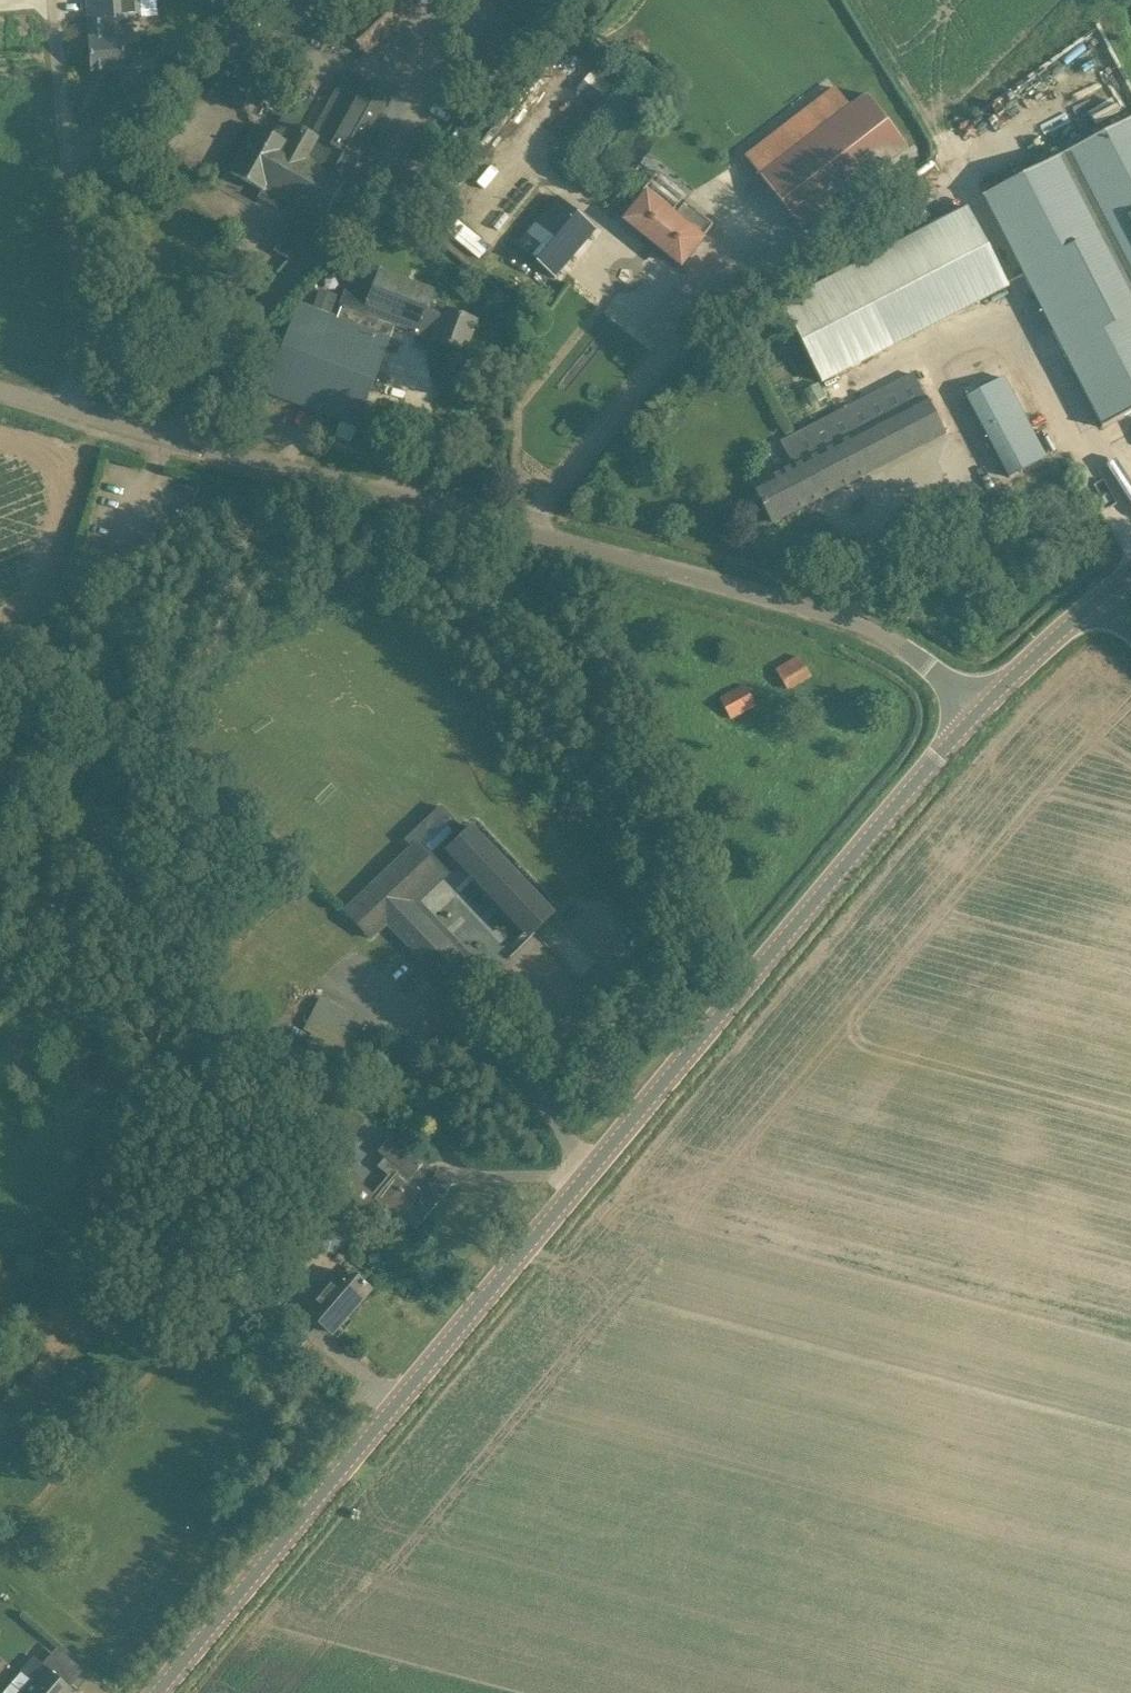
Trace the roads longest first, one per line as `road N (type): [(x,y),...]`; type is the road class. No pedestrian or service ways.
road 1 (tertiary): [(160,1692),(985,706)]
road 2 (unclassified): [(985,706),(863,625),(793,602),(0,391)]
road 3 (tertiary): [(985,706),(1100,598)]

